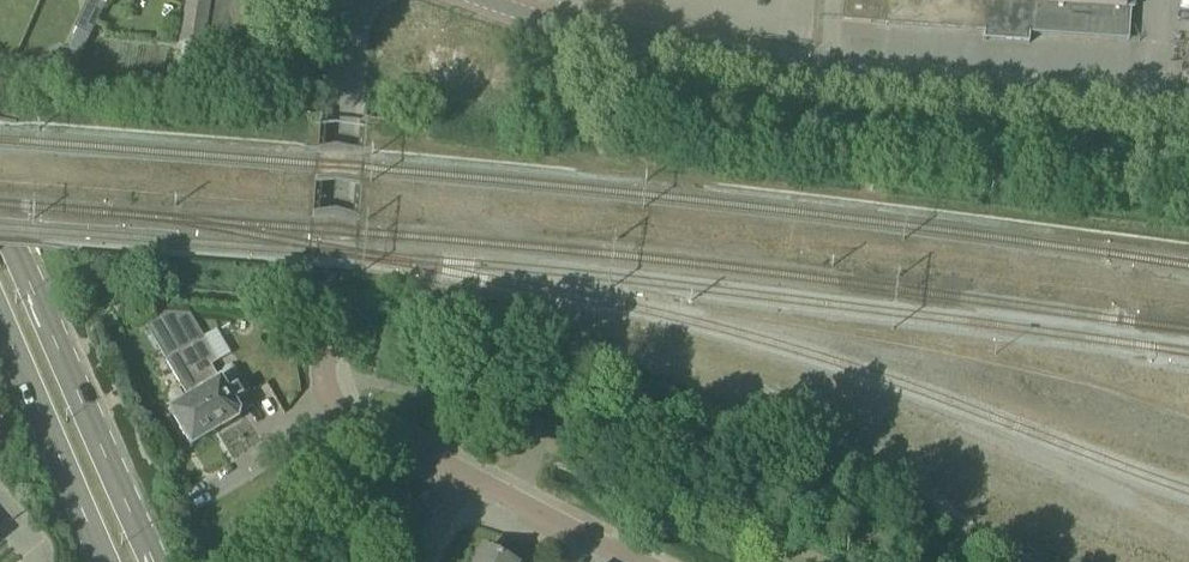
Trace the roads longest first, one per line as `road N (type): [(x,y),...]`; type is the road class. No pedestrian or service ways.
road 1 (unclassified): [(1188,104),(785,69),(618,38),(495,0)]
road 2 (residential): [(1002,561),(722,450),(404,387),(364,383),(333,401)]
road 3 (unclassified): [(333,401),(323,295),(354,0)]
road 4 (primary): [(155,561),(0,231)]
road 5 (primary): [(0,327),(104,561)]
road 6 (residential): [(642,561),(468,477)]
road 7 (residential): [(190,501),(333,401)]
road 8 (residential): [(468,477),(333,401)]

